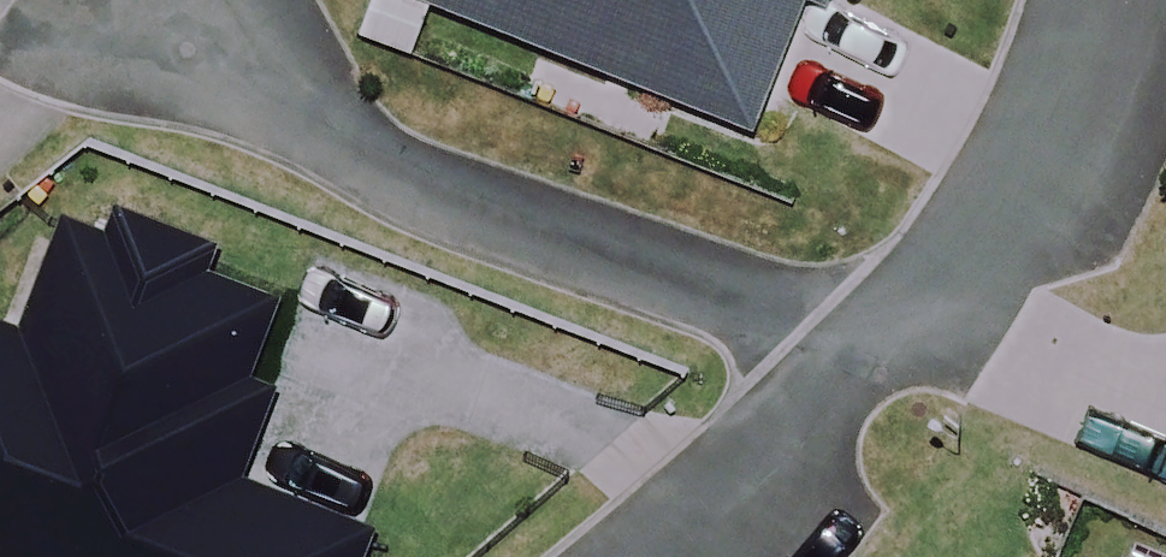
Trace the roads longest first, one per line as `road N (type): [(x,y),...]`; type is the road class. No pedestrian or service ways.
road 1 (residential): [(895,356),(353,138),(197,15)]
road 2 (residential): [(1084,0),(1044,120),(895,356)]
road 3 (residential): [(895,356),(701,556)]
road 4 (residential): [(53,35),(126,55),(197,15)]

